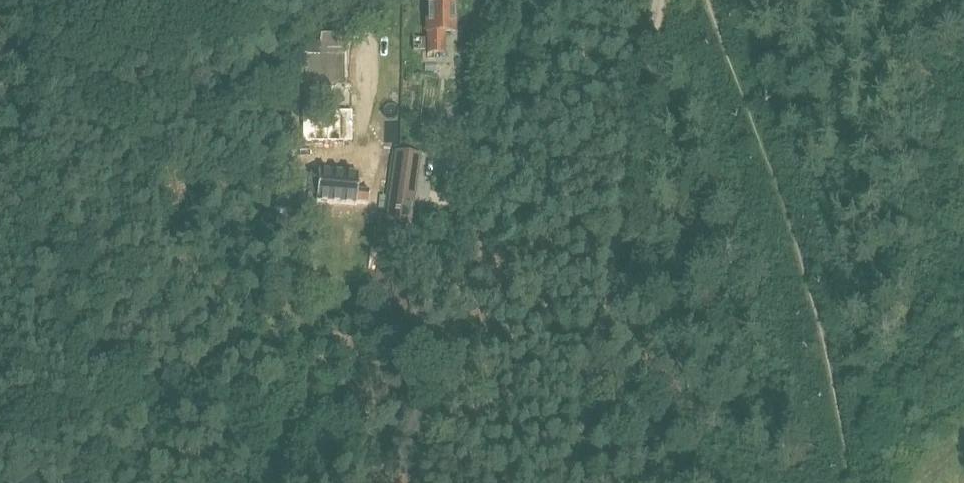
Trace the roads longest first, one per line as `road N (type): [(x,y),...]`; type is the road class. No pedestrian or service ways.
road 1 (track): [(565,482),(659,0)]

